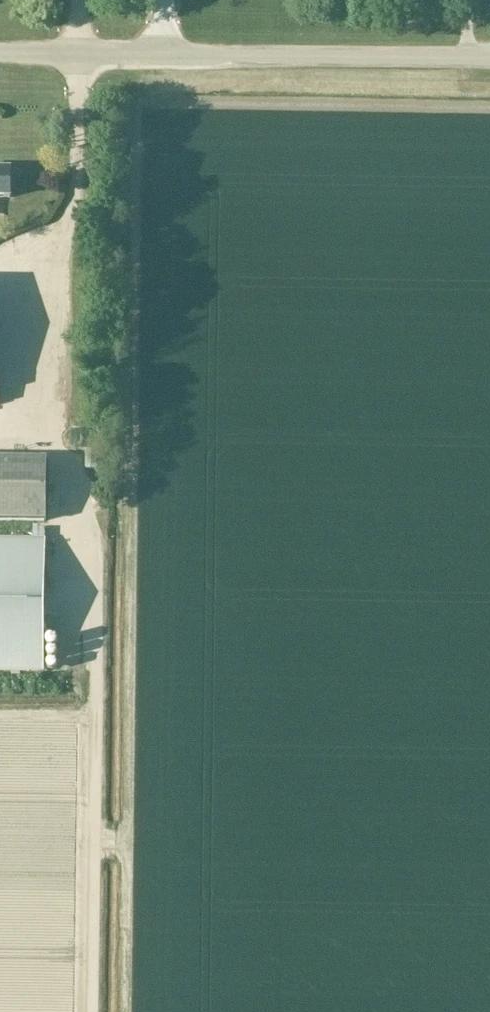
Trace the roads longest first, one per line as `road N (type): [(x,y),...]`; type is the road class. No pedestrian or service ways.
road 1 (unclassified): [(489,60),(0,54)]
road 2 (track): [(72,598),(99,625),(94,1011)]

